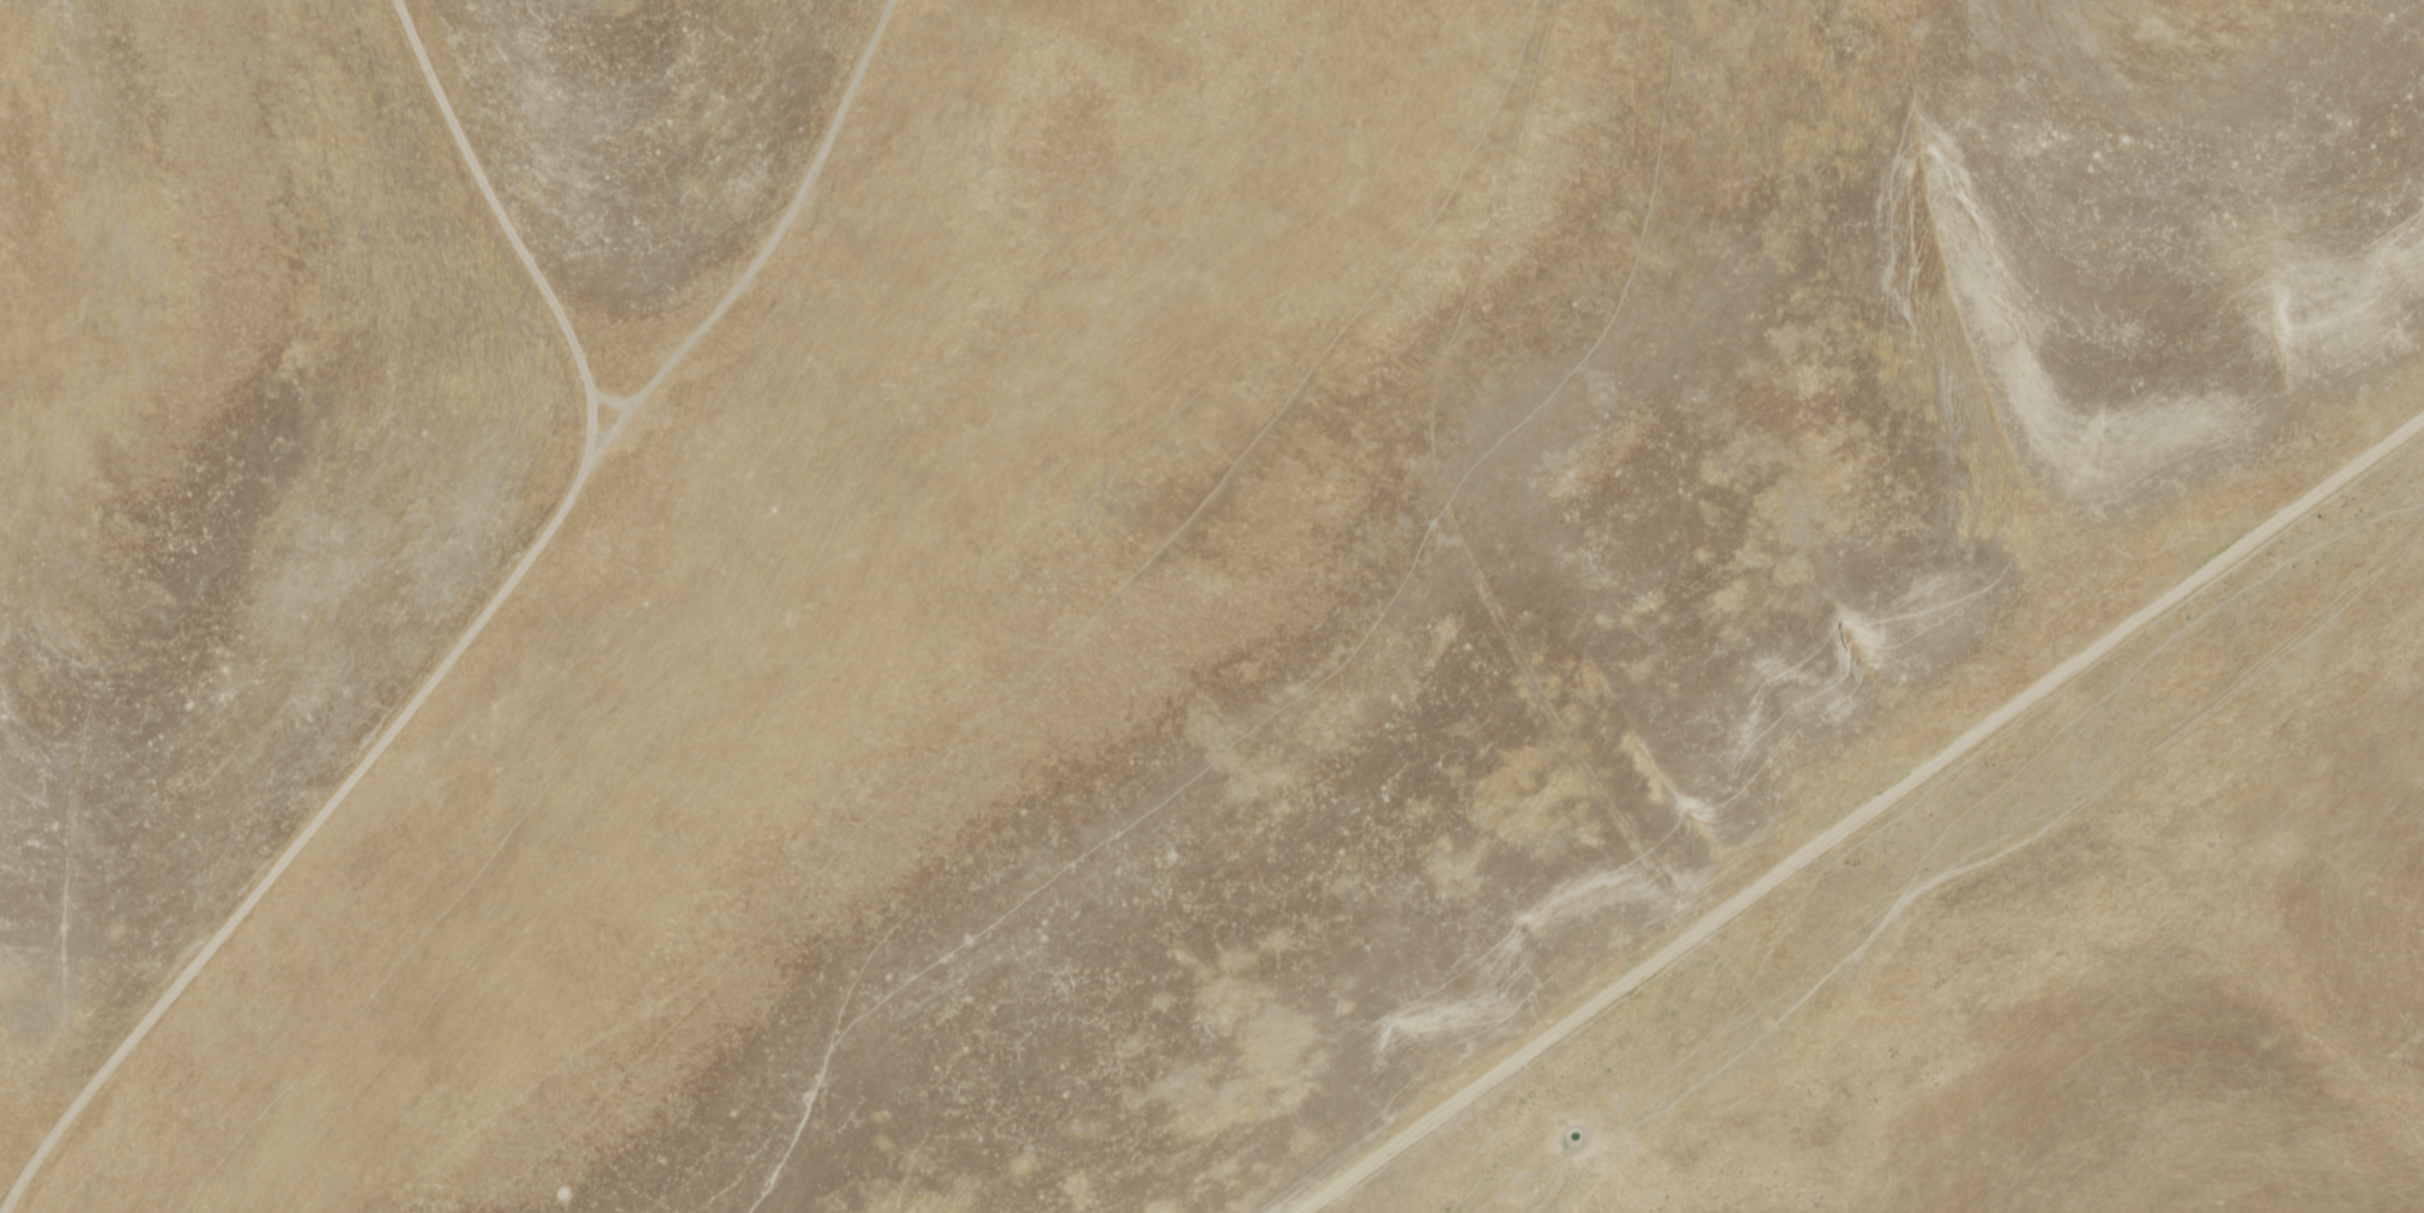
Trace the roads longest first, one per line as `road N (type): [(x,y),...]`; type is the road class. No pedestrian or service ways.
road 1 (track): [(99,1212),(546,641),(598,543),(603,488),(572,316),(502,203),(401,0)]
road 2 (track): [(1295,1212),(2423,413)]

